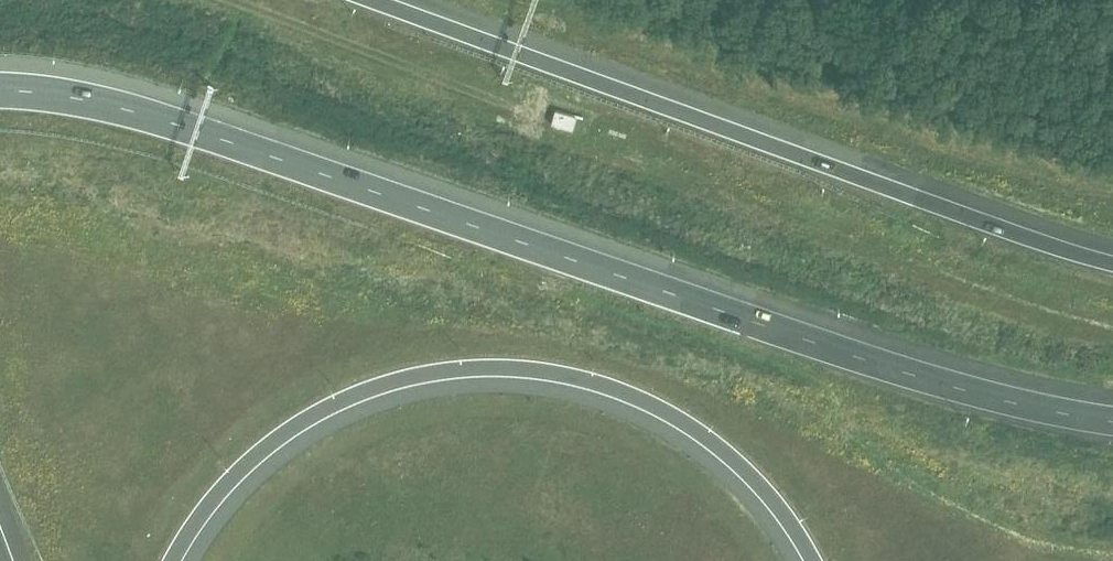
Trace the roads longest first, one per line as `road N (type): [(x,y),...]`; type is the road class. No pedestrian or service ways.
road 1 (motorway): [(1112,423),(922,378),(203,132),(91,101),(0,90)]
road 2 (motorway): [(1112,262),(981,223),(372,0)]
road 3 (motorway): [(177,560),(215,503),(284,437),(391,385),(510,369),(574,376),(686,423),(766,491),(810,560)]

